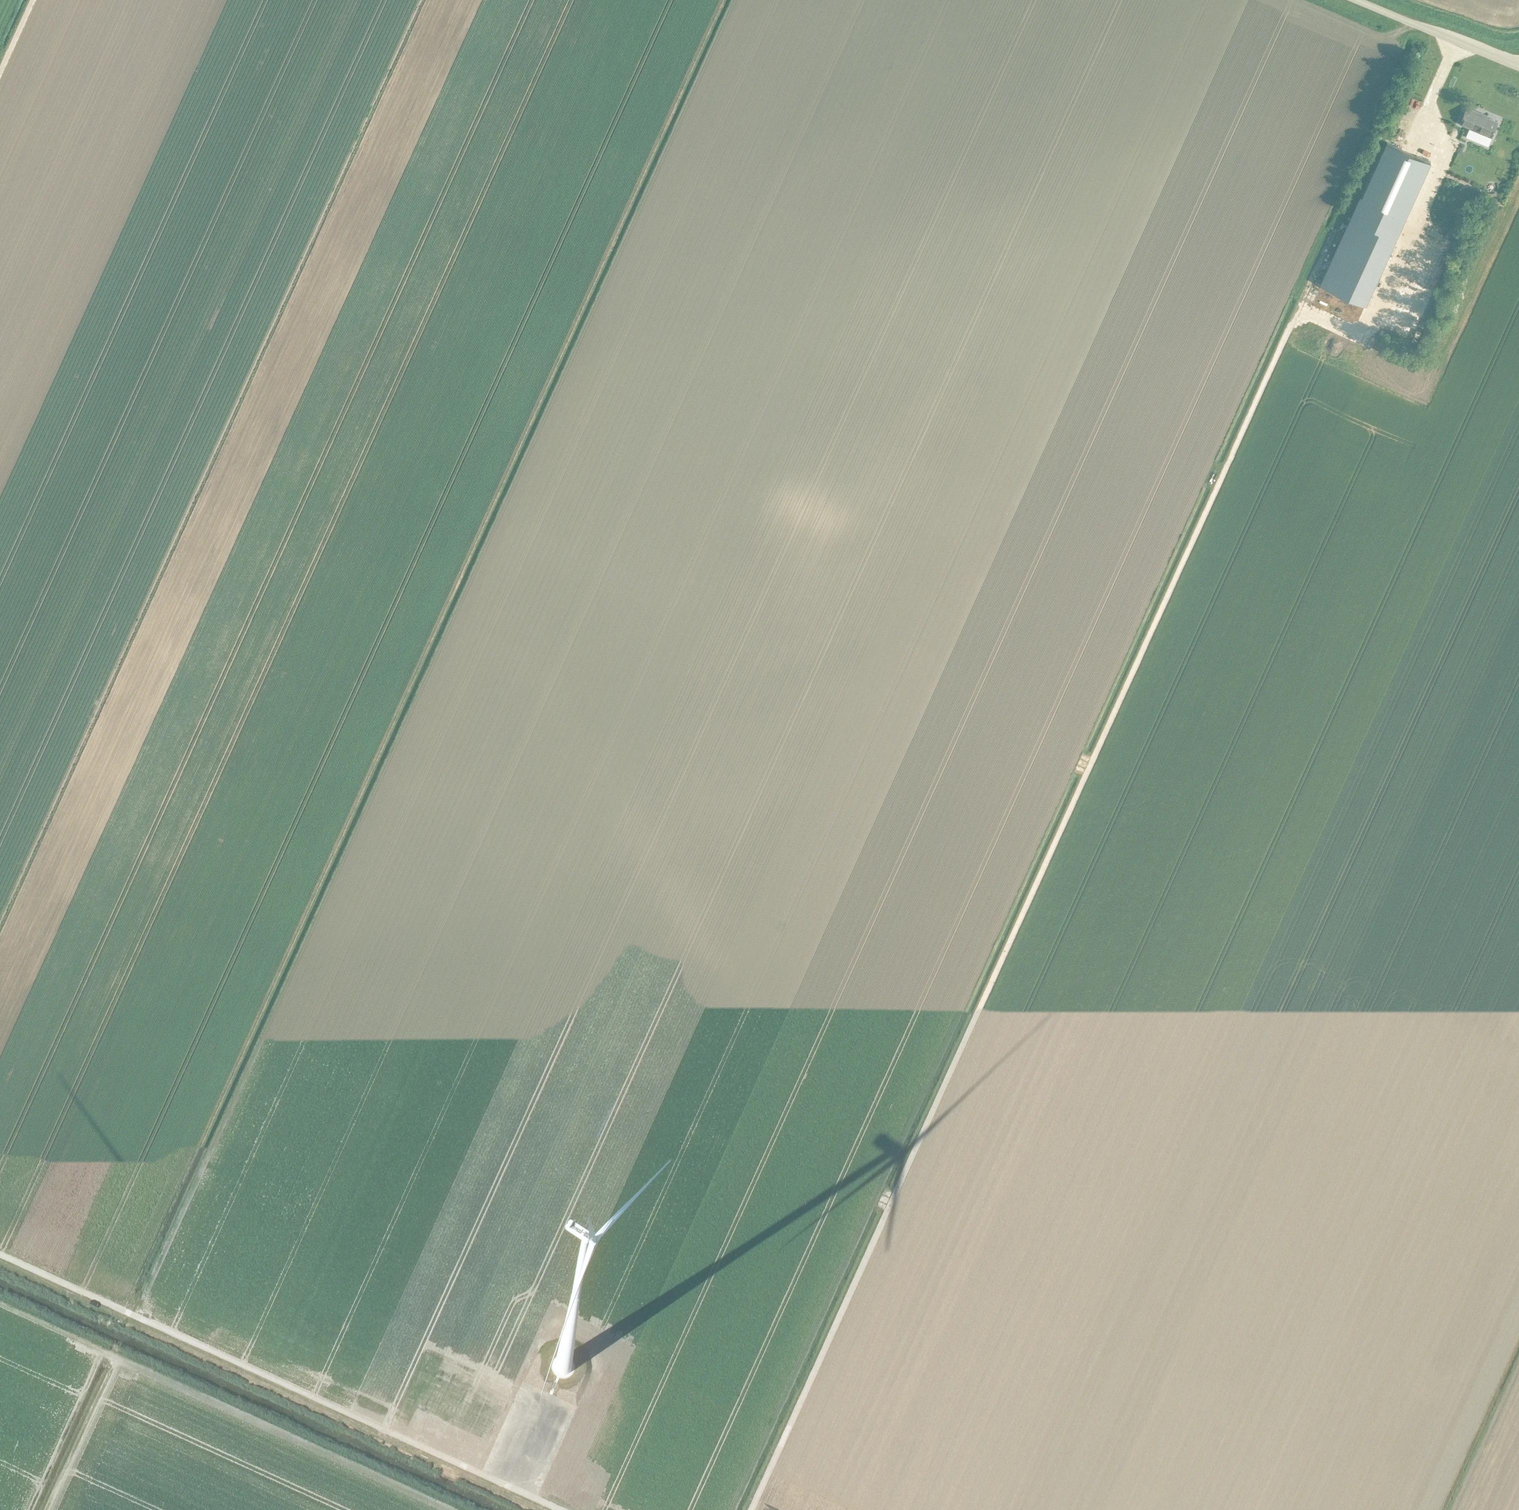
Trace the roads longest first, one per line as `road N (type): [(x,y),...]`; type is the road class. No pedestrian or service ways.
road 1 (unclassified): [(1518,66),(1353,0)]

